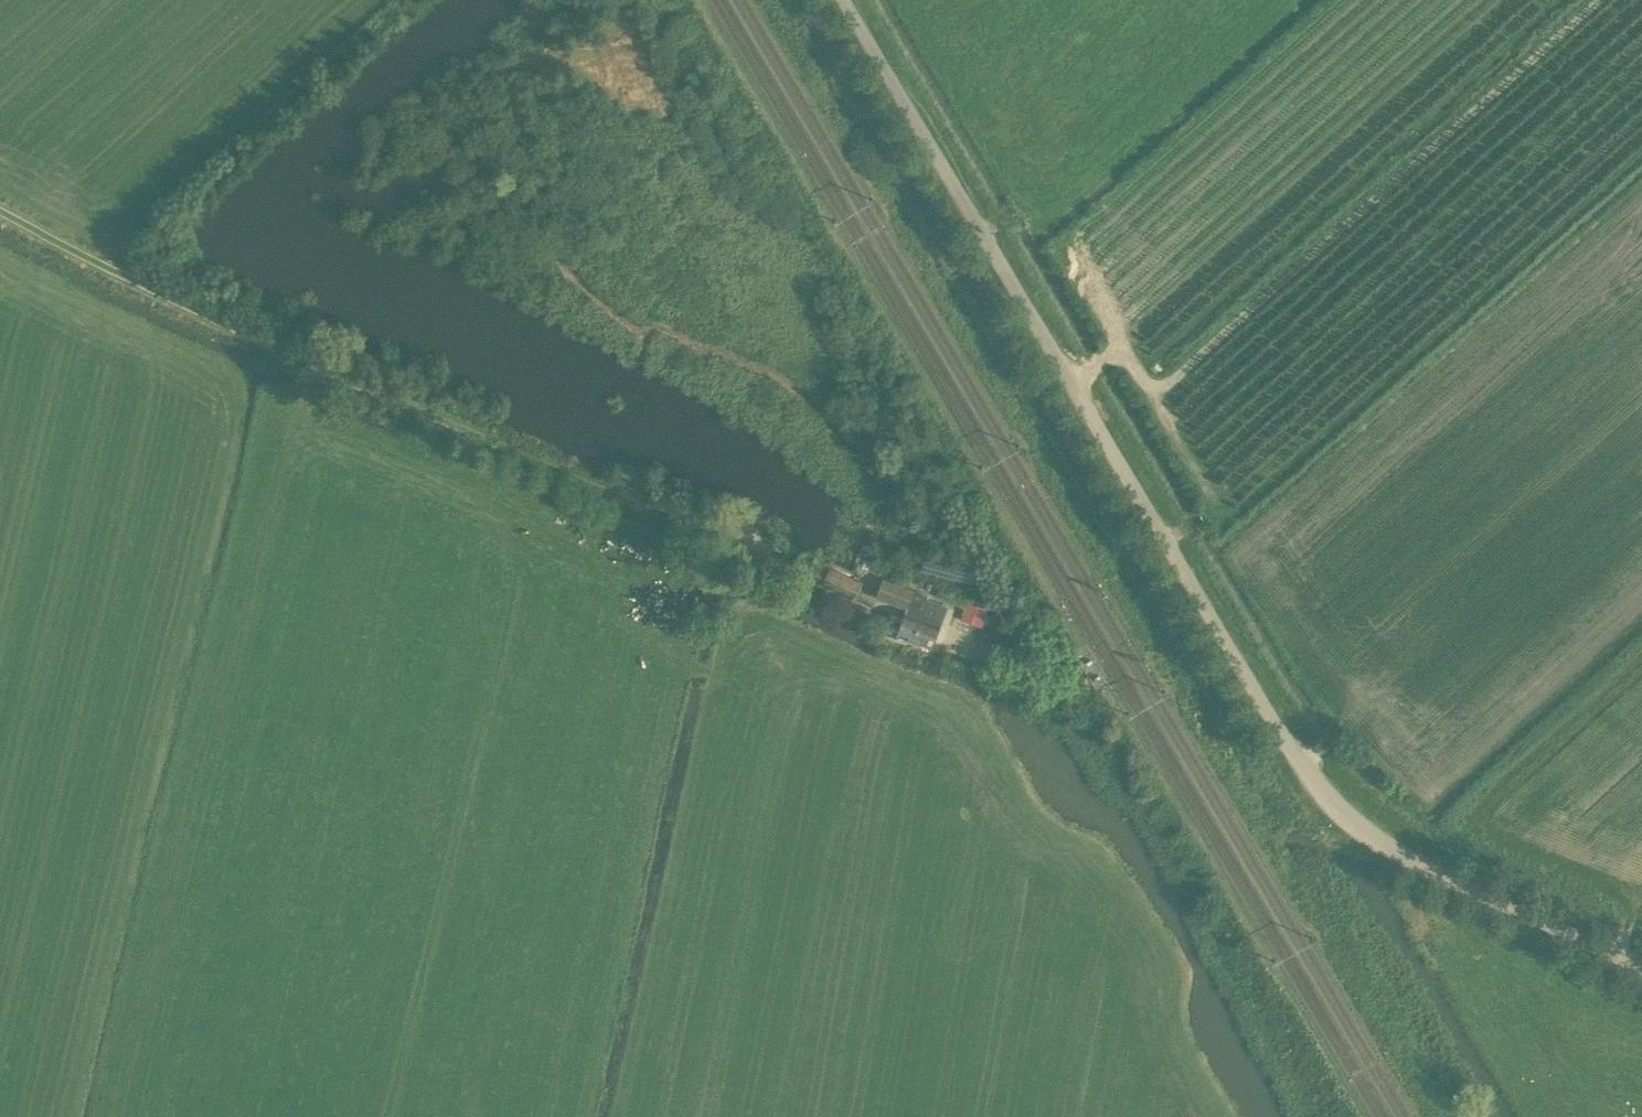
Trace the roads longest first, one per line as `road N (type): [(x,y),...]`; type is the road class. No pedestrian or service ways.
road 1 (unclassified): [(1641,974),(1444,881),(1346,816),(1277,733),(846,0)]
road 2 (track): [(0,211),(276,353),(778,560)]
road 3 (track): [(1072,384),(1128,350),(1153,396),(1597,0)]
road 4 (track): [(1153,396),(1218,508)]

